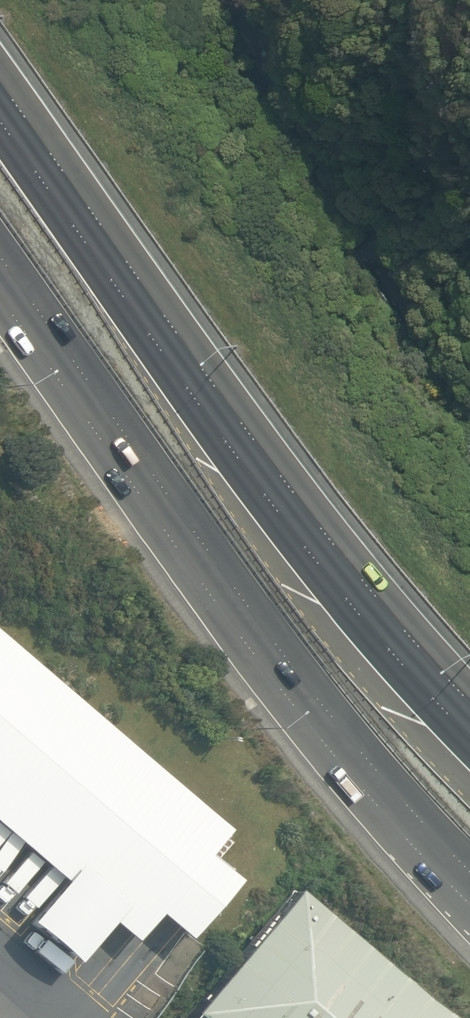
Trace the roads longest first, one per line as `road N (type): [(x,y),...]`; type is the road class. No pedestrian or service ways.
road 1 (trunk): [(0,96),(404,646),(469,719)]
road 2 (trunk): [(469,885),(276,673),(0,290)]

